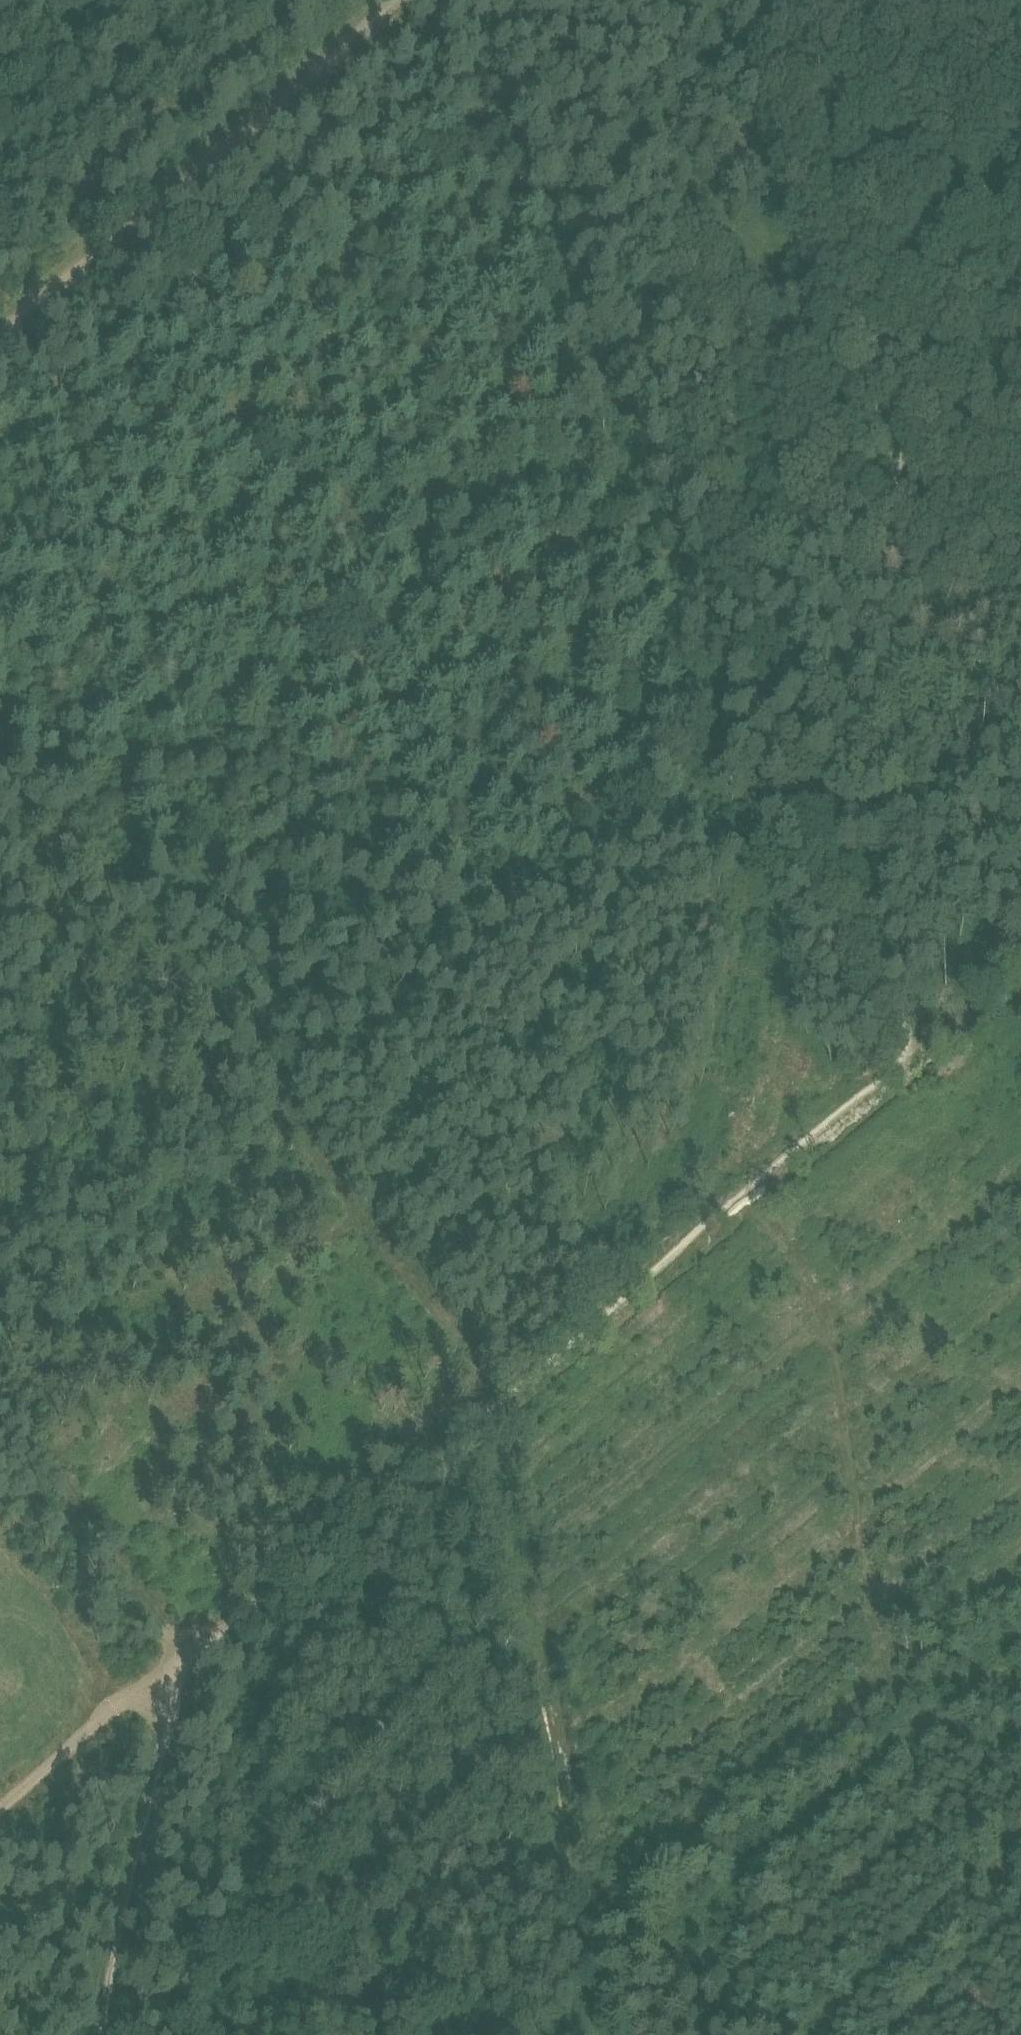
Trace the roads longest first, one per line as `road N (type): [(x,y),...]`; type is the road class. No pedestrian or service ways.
road 1 (track): [(387,0),(0,333)]
road 2 (track): [(183,1647),(0,1810)]

